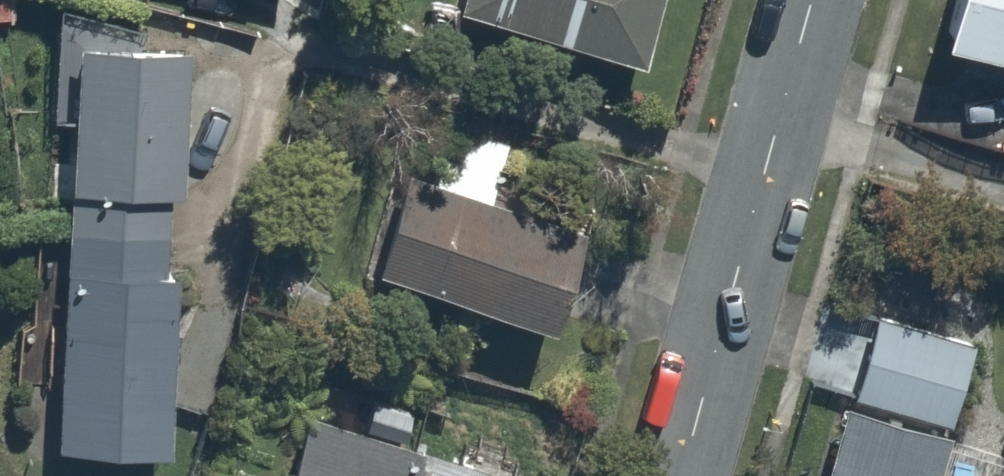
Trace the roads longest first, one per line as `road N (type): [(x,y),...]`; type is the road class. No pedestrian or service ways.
road 1 (residential): [(811,0),(682,475)]

